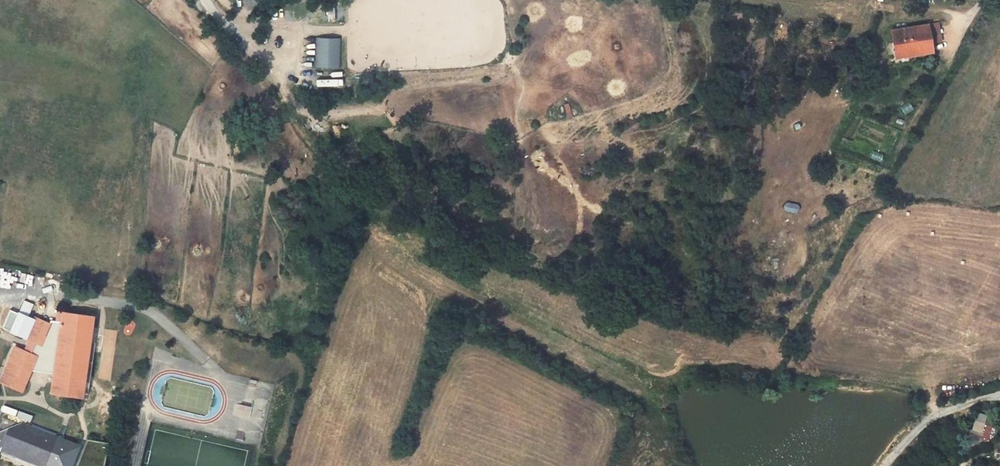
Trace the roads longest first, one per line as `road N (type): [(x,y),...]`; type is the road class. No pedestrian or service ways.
road 1 (track): [(999,394),(924,424),(884,465)]

